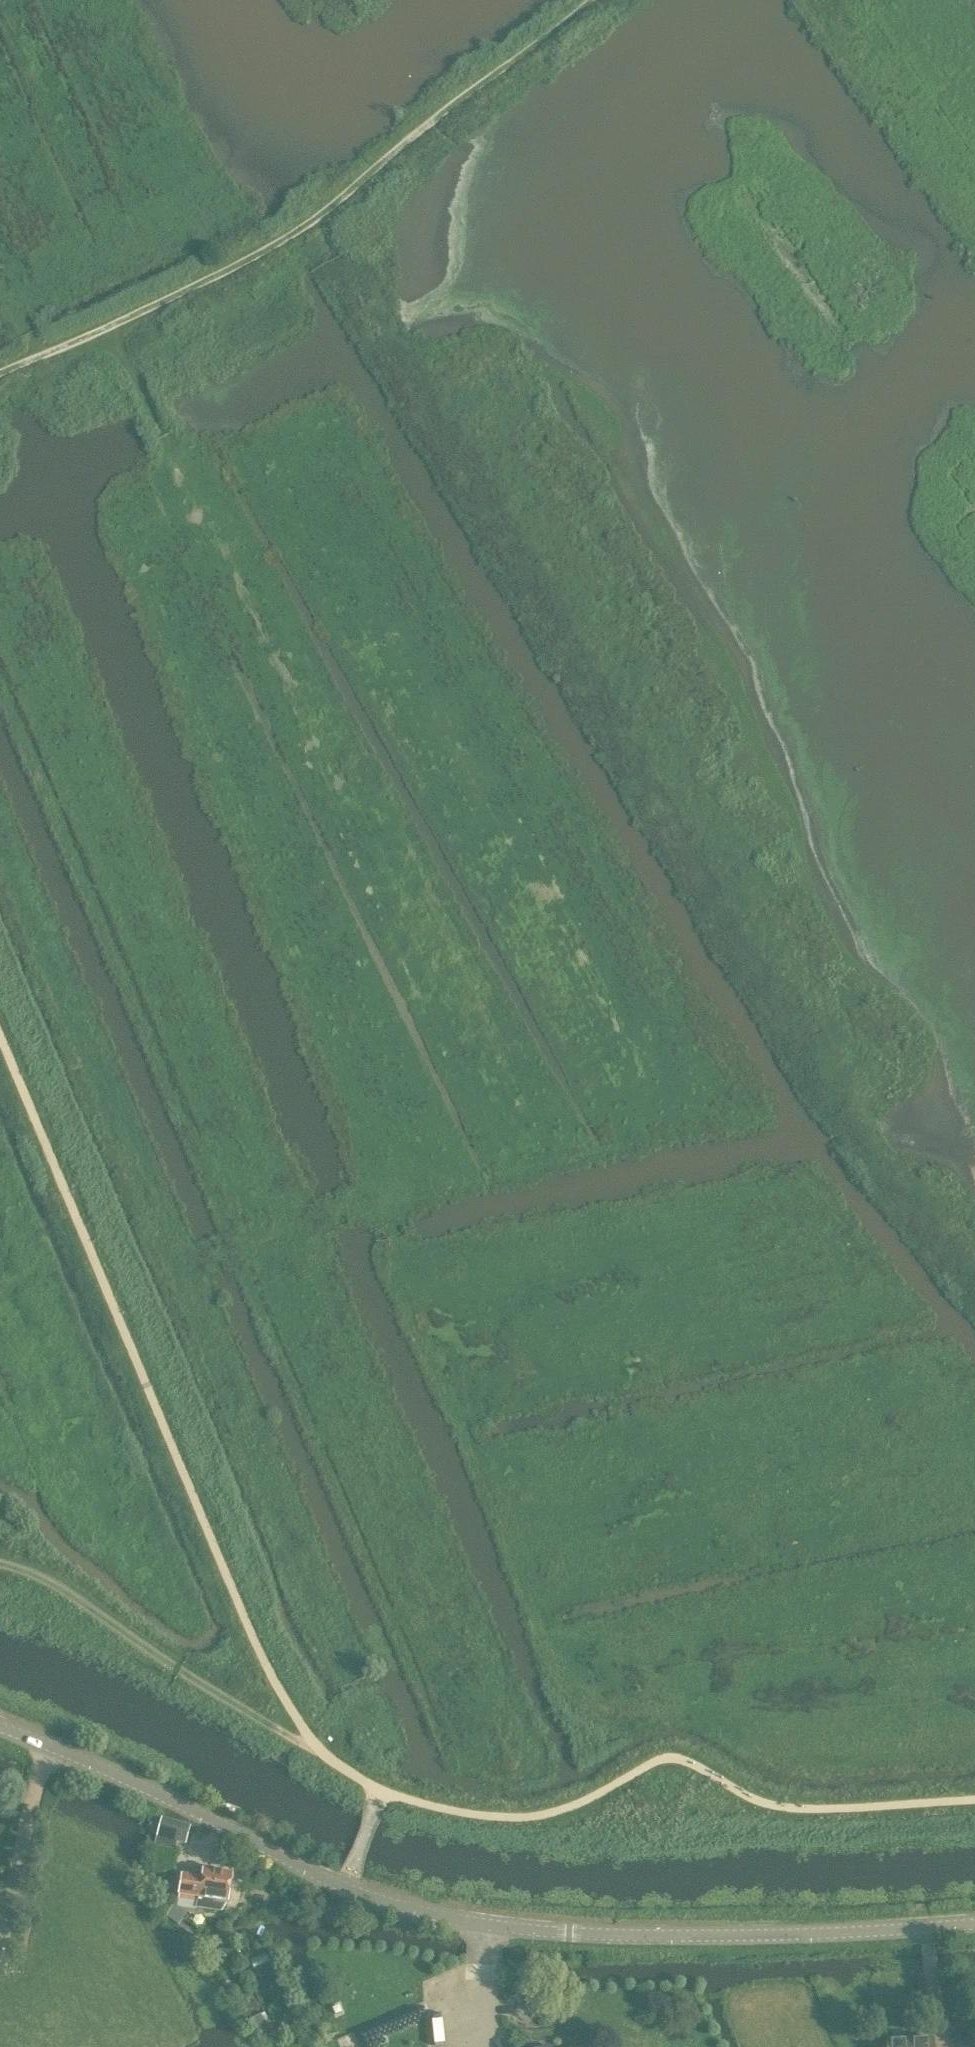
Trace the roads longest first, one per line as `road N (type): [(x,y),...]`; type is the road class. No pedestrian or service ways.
road 1 (tertiary): [(974,1926),(711,1940),(571,1931),(417,1906),(345,1887),(0,1725)]
road 2 (track): [(0,374),(262,252),(312,220),(551,34),(583,0)]

